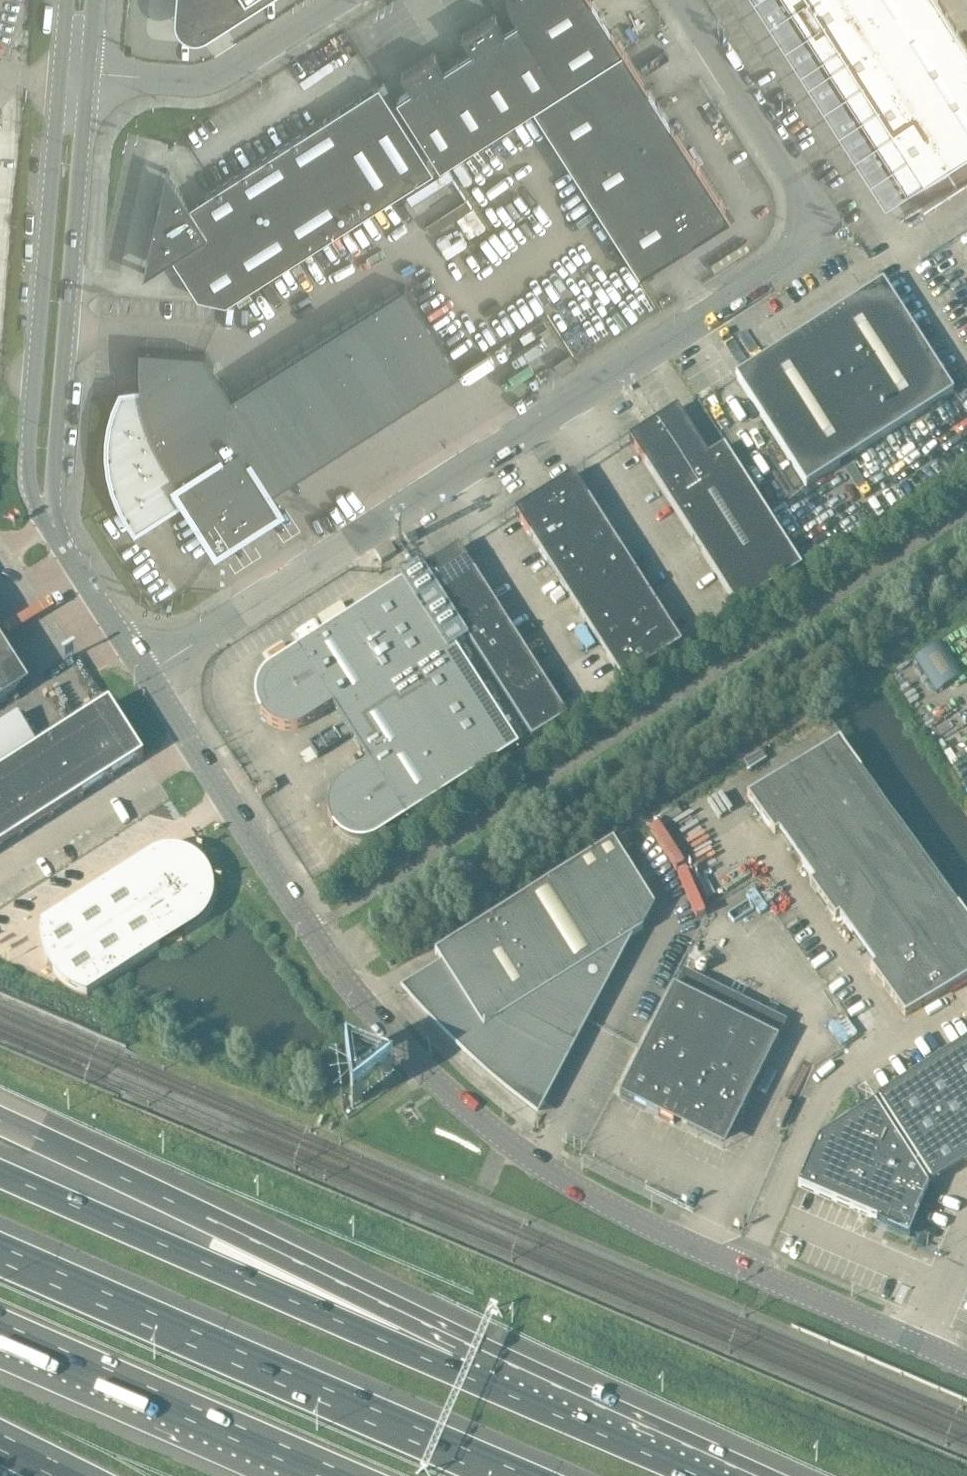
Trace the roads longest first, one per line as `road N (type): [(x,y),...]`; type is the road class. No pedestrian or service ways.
road 1 (secondary): [(966,1365),(656,1230),(537,1166),(448,1095),(306,936),(147,677)]
road 2 (unclassified): [(681,0),(803,189),(810,224),(797,258),(147,677)]
road 3 (motorway): [(513,1475),(0,1250)]
road 4 (motorway): [(457,1362),(222,1224),(0,1121)]
road 5 (secondary): [(59,73),(27,456),(36,507),(72,564)]
road 6 (motorway): [(457,1362),(0,1173)]
road 7 (secondary): [(72,564),(55,490),(56,454),(87,74)]
road 8 (motorway): [(0,1331),(300,1466)]
road 9 (motorway): [(718,1475),(457,1362)]
road 10 (unclassified): [(87,74),(216,78),(339,0)]
road 11 (secondary): [(147,677),(72,564)]

